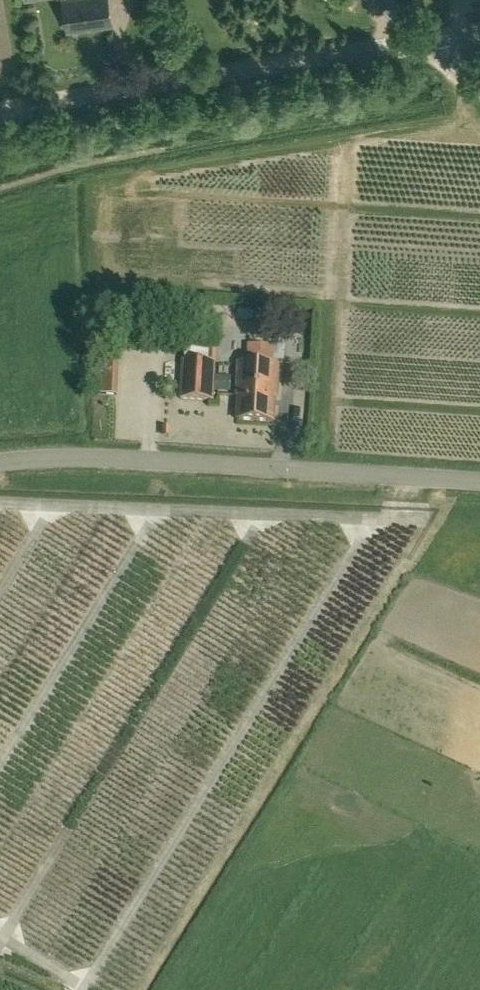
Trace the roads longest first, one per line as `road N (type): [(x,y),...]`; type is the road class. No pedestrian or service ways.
road 1 (unclassified): [(479,480),(119,457),(0,462)]
road 2 (unclassified): [(420,40),(0,110)]

